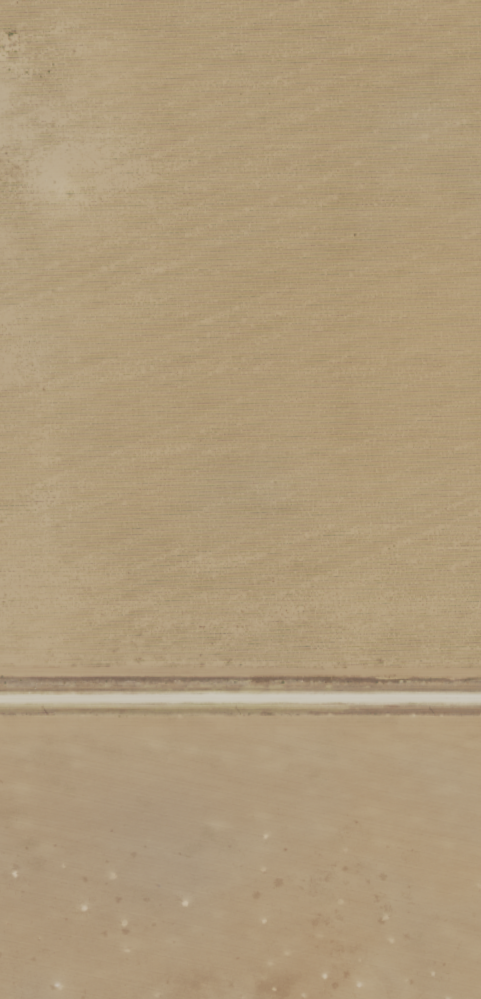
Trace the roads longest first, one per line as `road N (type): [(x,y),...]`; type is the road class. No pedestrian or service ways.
road 1 (residential): [(0,699),(480,701)]

